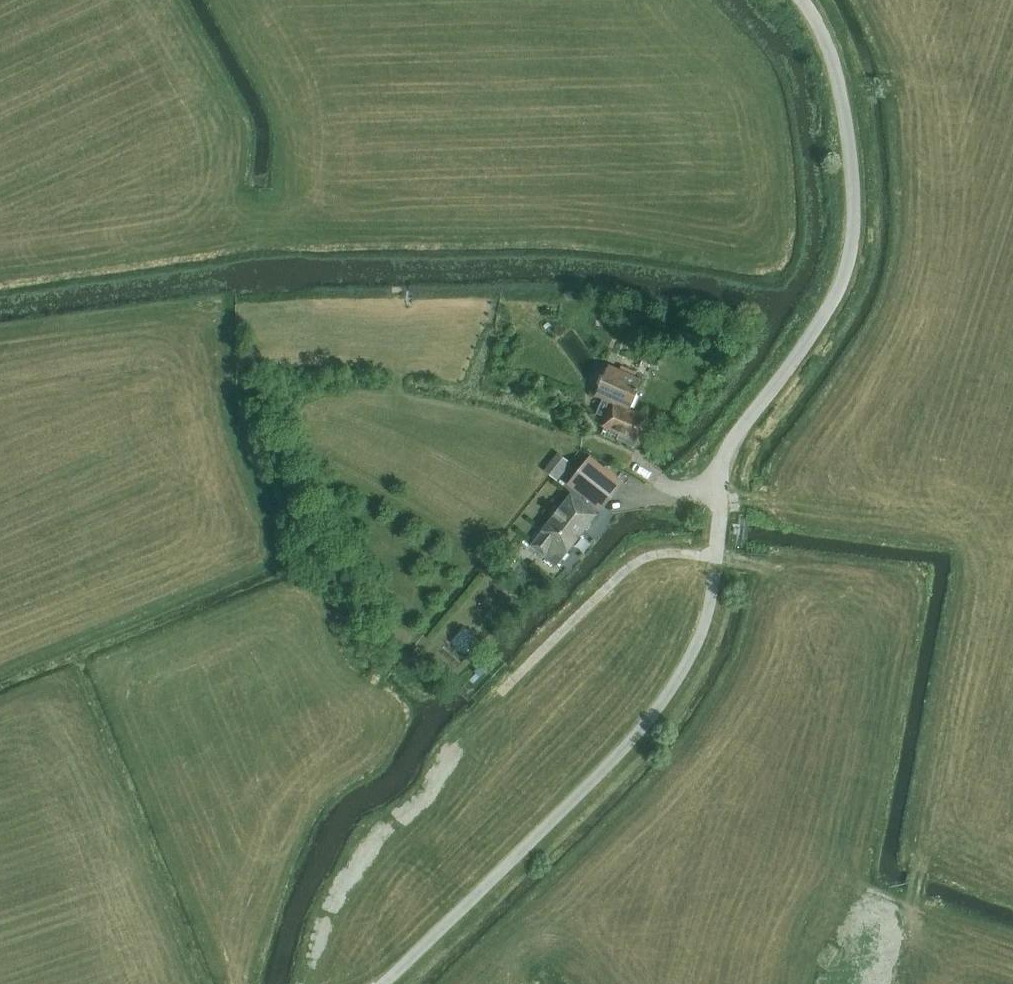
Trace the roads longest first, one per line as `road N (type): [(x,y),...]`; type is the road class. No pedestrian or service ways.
road 1 (unclassified): [(717,568),(722,473),(731,442),(821,319),(843,277),(854,223),(842,97),(823,34),(801,0)]

